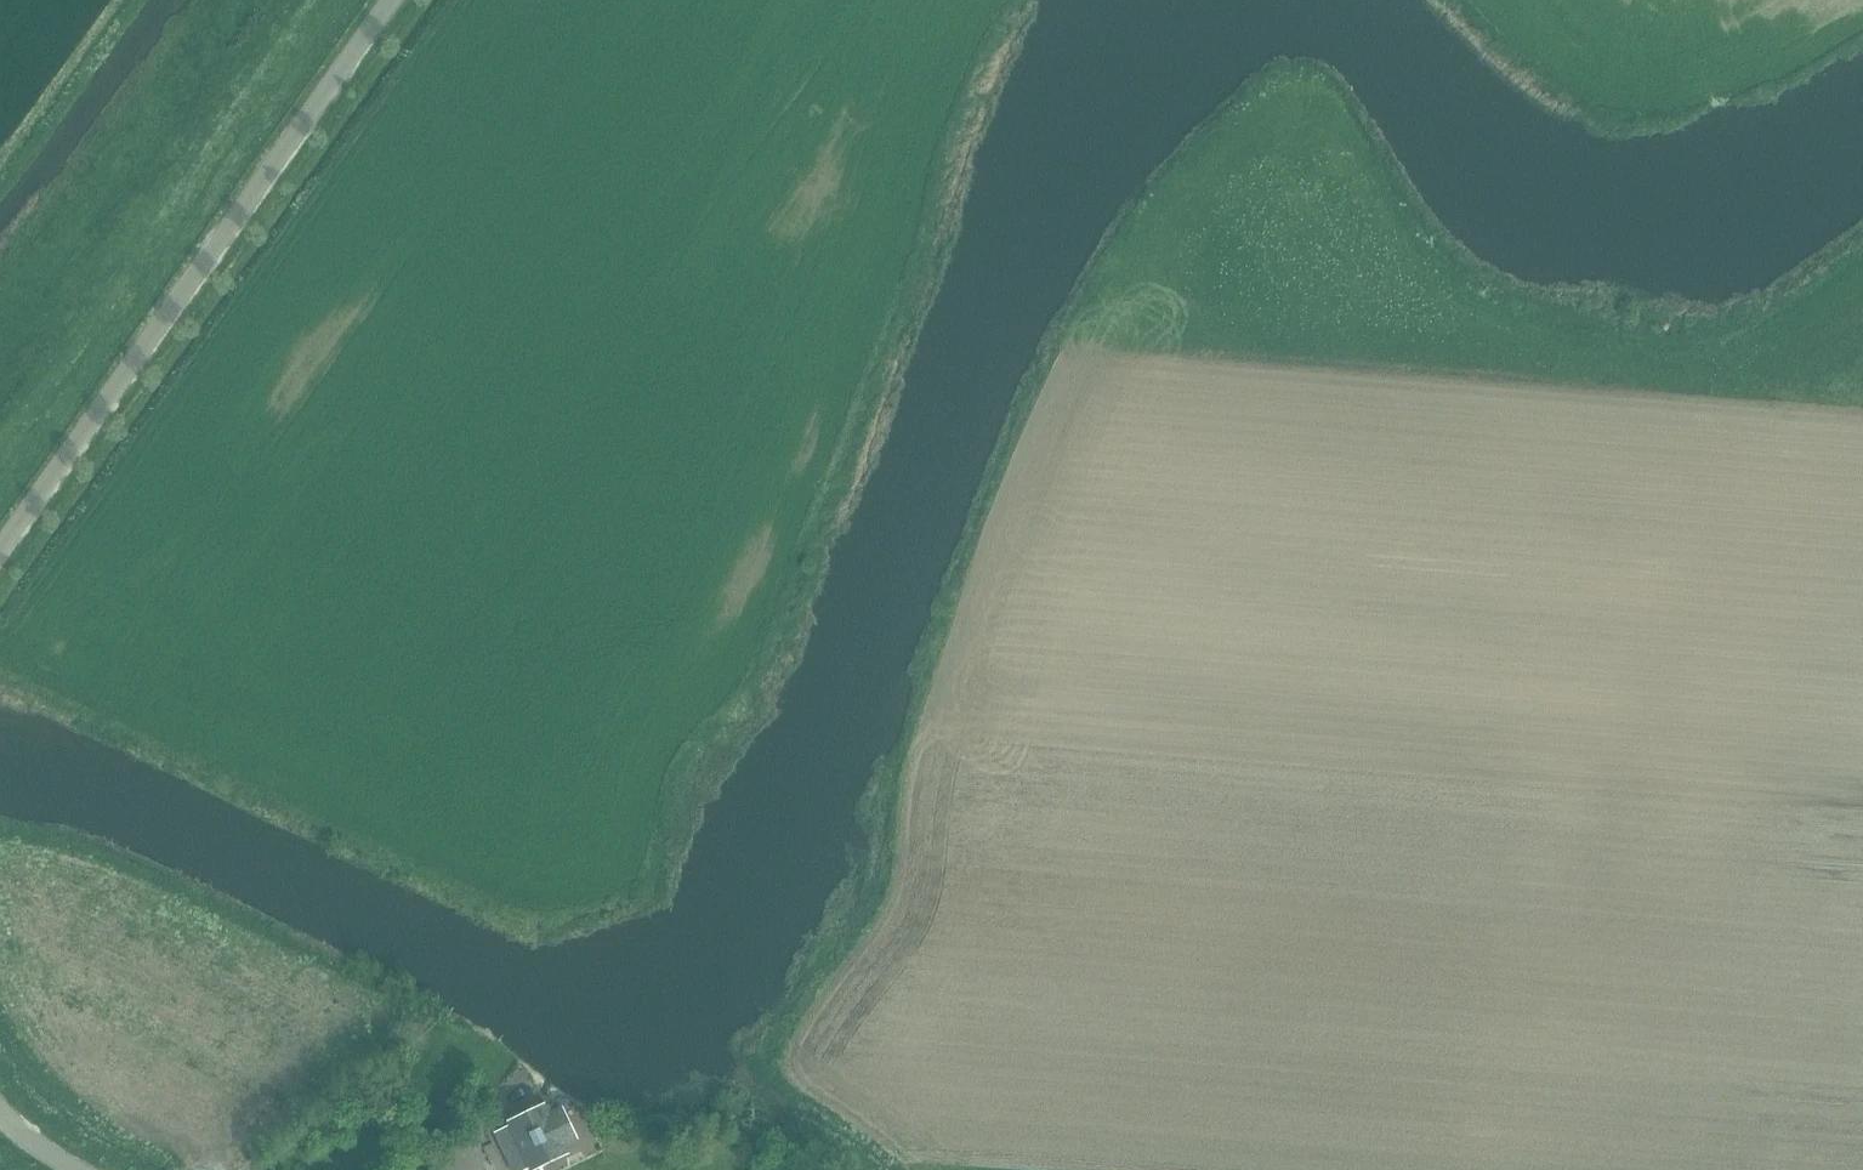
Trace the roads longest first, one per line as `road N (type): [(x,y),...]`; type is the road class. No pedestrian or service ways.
road 1 (unclassified): [(0,541),(383,0)]

